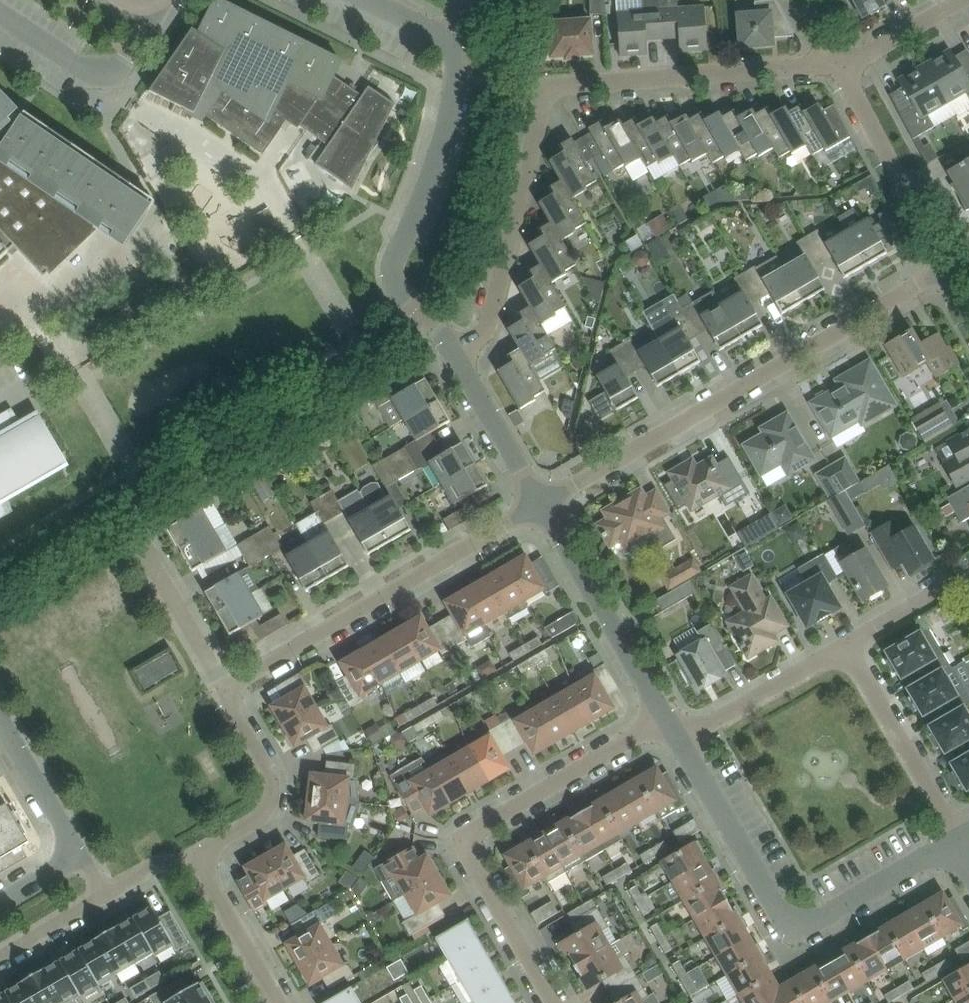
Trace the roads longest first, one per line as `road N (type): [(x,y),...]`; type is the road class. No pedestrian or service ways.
road 1 (residential): [(455,354),(483,334),(544,105),(558,89),(844,64)]
road 2 (residential): [(542,505),(953,264)]
road 3 (residential): [(555,1002),(464,847),(470,832),(667,717)]
road 4 (residential): [(951,843),(808,926),(782,919),(680,740)]
road 5 (residential): [(283,1002),(199,859),(269,808),(269,774),(226,688)]
road 6 (residential): [(226,688),(542,505)]
road 7 (residential): [(455,354),(400,288),(394,256),(450,120),(453,55)]
road 8 (residential): [(667,717),(542,505)]
road 9 (residential): [(953,264),(844,64)]
road 10 (residential): [(951,843),(946,815),(847,647)]
road 11 (residential): [(226,688),(121,514)]
road 12 (residential): [(680,740),(847,647)]
road 13 (residential): [(542,505),(455,354)]
road 14 (tertiary): [(73,849),(0,712)]
road 15 (residential): [(844,64),(960,0)]
road 16 (residential): [(0,953),(104,891)]

